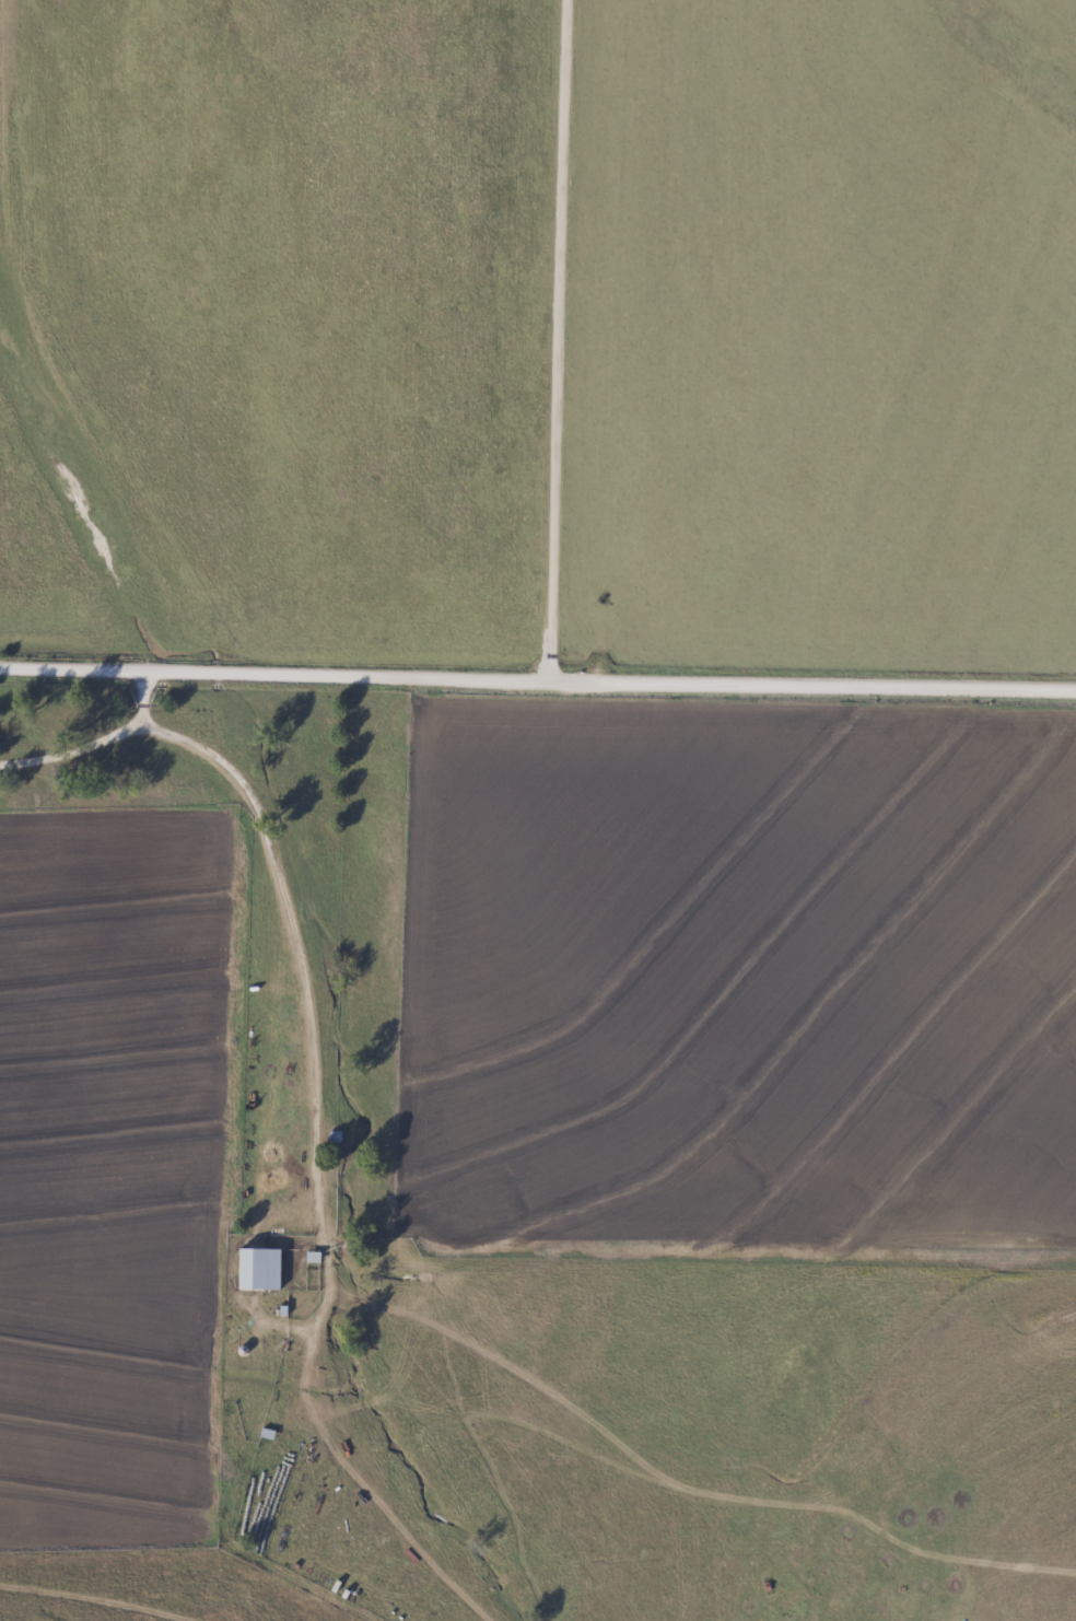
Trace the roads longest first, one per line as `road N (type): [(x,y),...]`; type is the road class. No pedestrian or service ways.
road 1 (residential): [(1075,692),(0,670)]
road 2 (residential): [(553,680),(565,0)]

